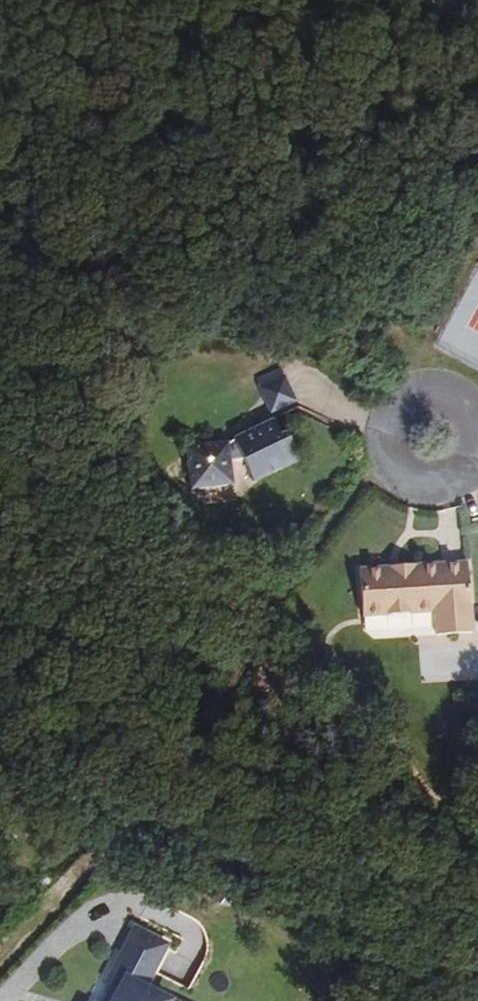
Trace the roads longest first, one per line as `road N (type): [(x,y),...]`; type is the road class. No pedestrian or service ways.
road 1 (residential): [(0,952),(380,441)]
road 2 (residential): [(477,440),(454,399),(421,393),(392,410),(380,441)]
road 3 (residential): [(380,441),(389,469),(412,488),(442,489),(467,473)]

